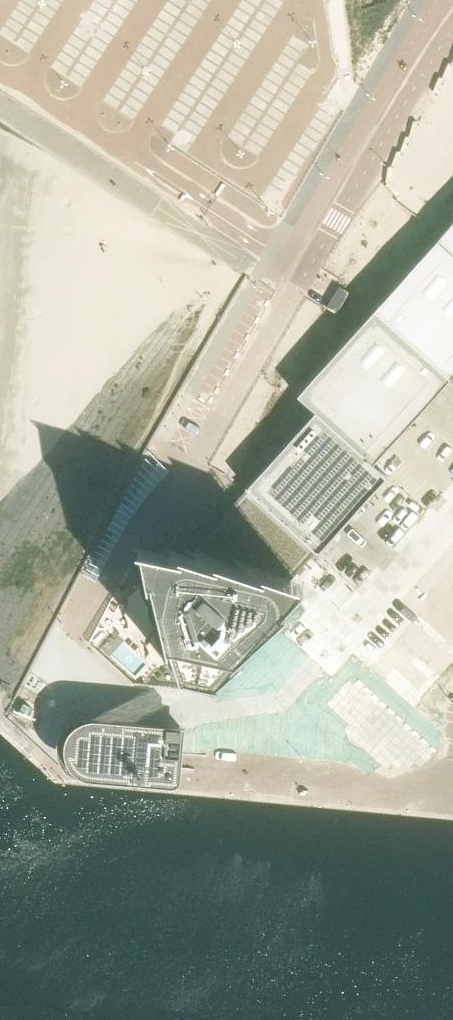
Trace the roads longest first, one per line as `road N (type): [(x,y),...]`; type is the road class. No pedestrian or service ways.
road 1 (residential): [(201,455),(452,29)]

